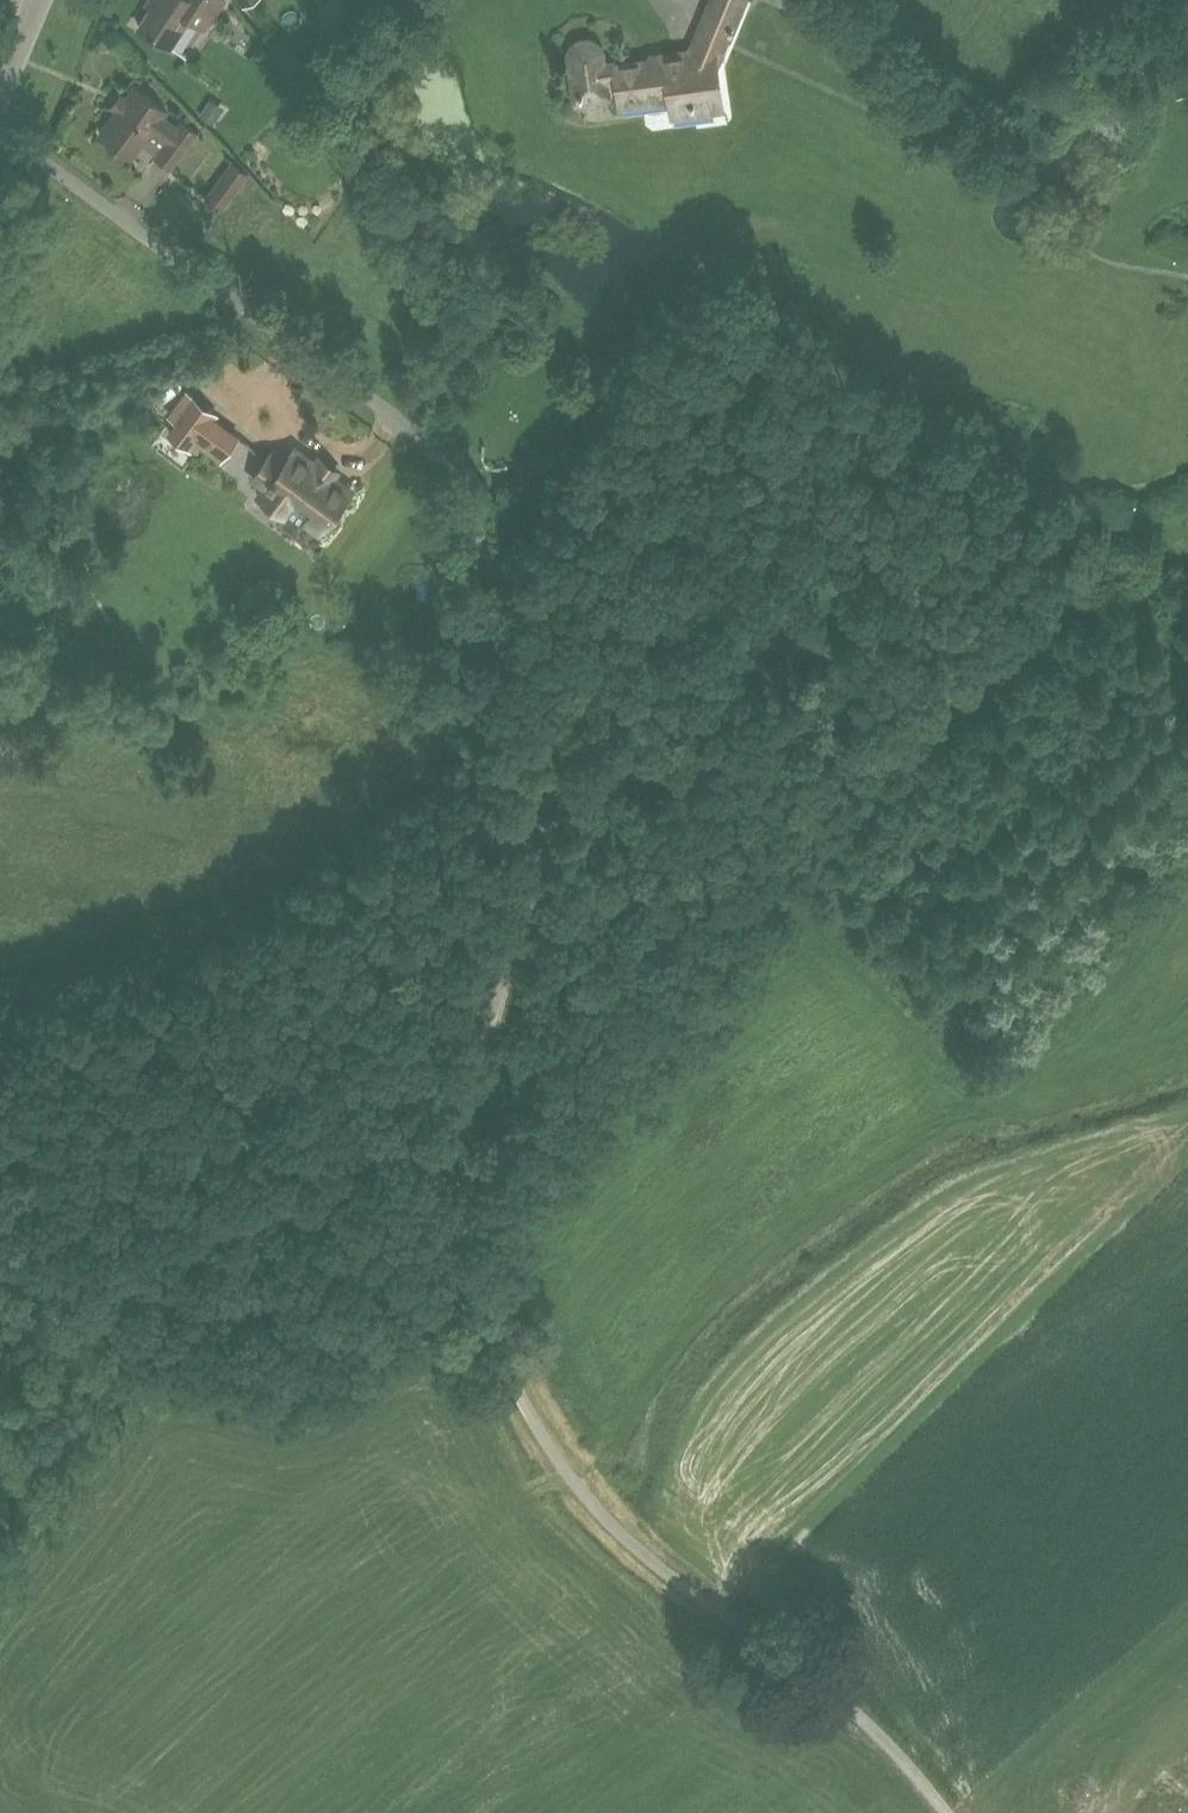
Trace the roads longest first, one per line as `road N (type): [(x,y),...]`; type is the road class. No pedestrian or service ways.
road 1 (track): [(950,1812),(884,1735),(629,1539),(576,1482),(526,1398),(501,1330),(485,1176),(499,1091),(569,840),(566,723),(466,490),(428,445)]
road 2 (unclassified): [(428,445),(0,136)]

